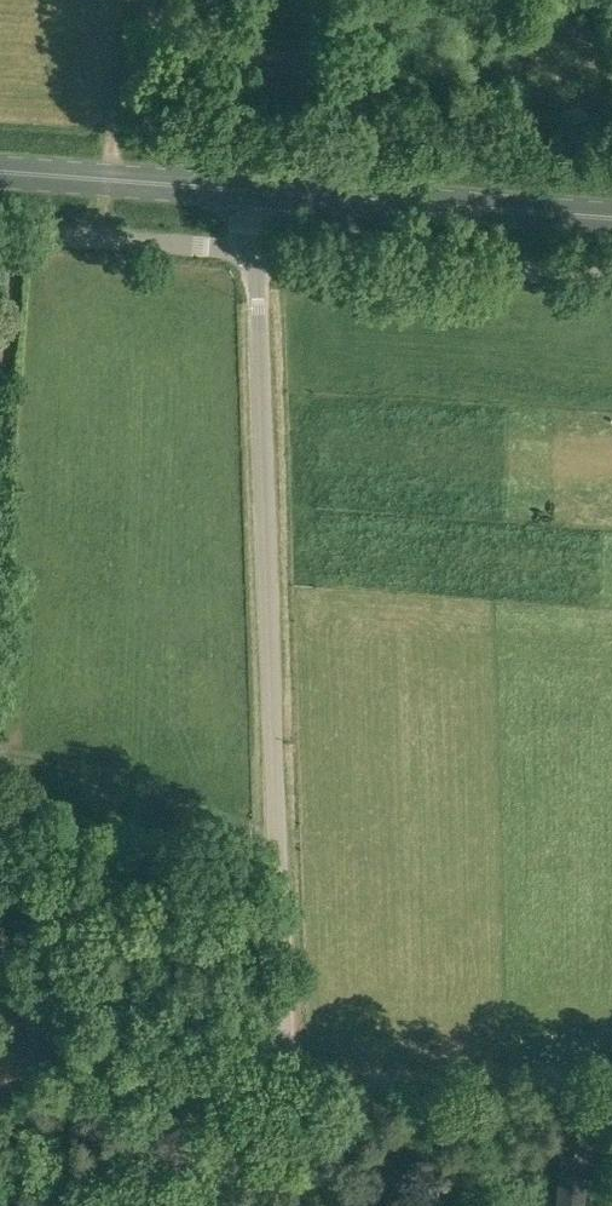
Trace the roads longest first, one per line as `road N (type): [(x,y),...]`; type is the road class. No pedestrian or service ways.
road 1 (unclassified): [(279,1069),(252,250)]
road 2 (primary): [(249,193),(611,223)]
road 3 (unclassified): [(611,277),(252,250)]
road 4 (unclassified): [(611,1070),(279,1069)]
road 5 (unclassified): [(252,250),(0,229)]
road 6 (primary): [(0,172),(249,193)]
road 7 (track): [(156,0),(113,117),(109,180)]
road 8 (unclassified): [(283,1205),(279,1069)]

